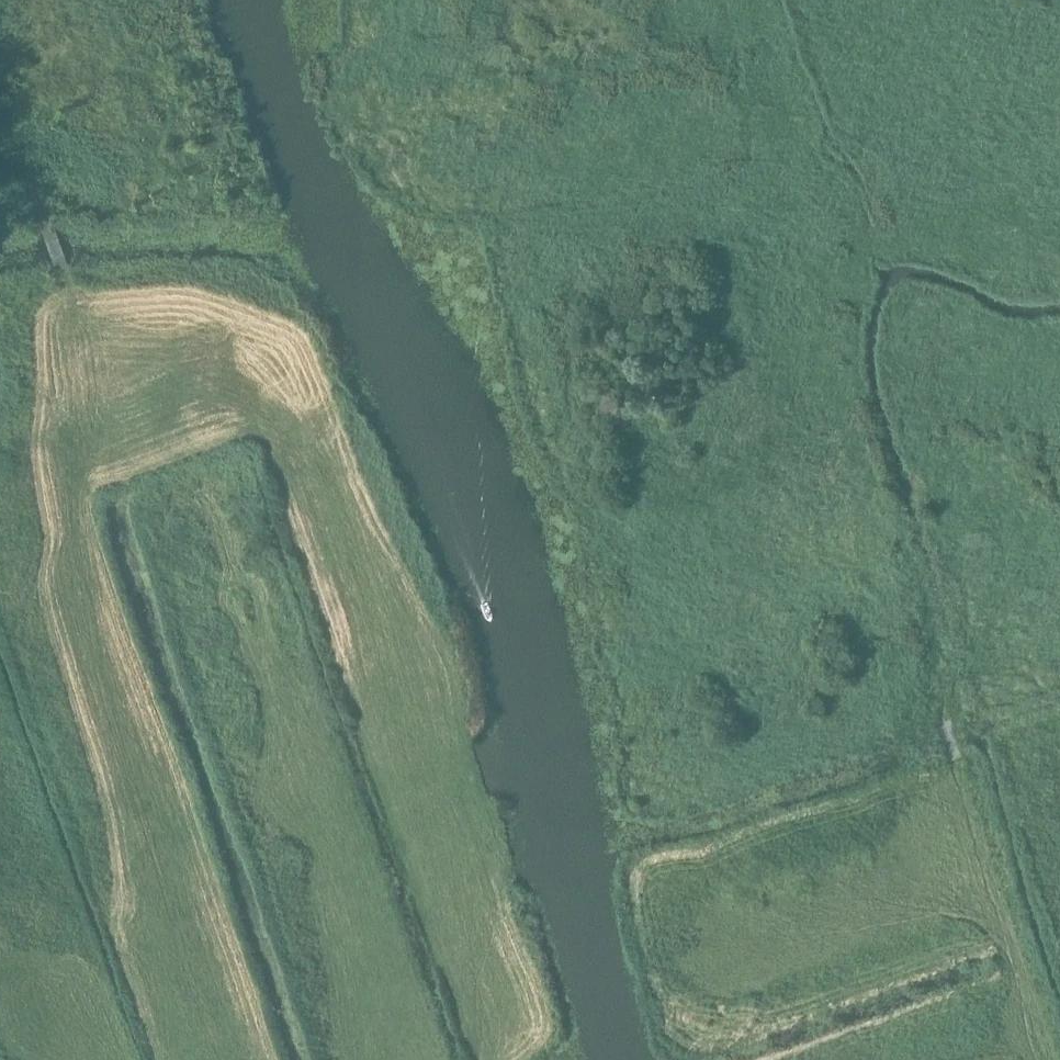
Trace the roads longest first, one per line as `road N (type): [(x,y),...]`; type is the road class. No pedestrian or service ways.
road 1 (track): [(624,0),(636,33),(670,54),(753,73),(804,178),(844,305),(851,402),(911,625),(1048,1059)]
road 2 (track): [(0,145),(11,189),(41,217),(69,284),(64,407),(80,562),(249,1059)]

